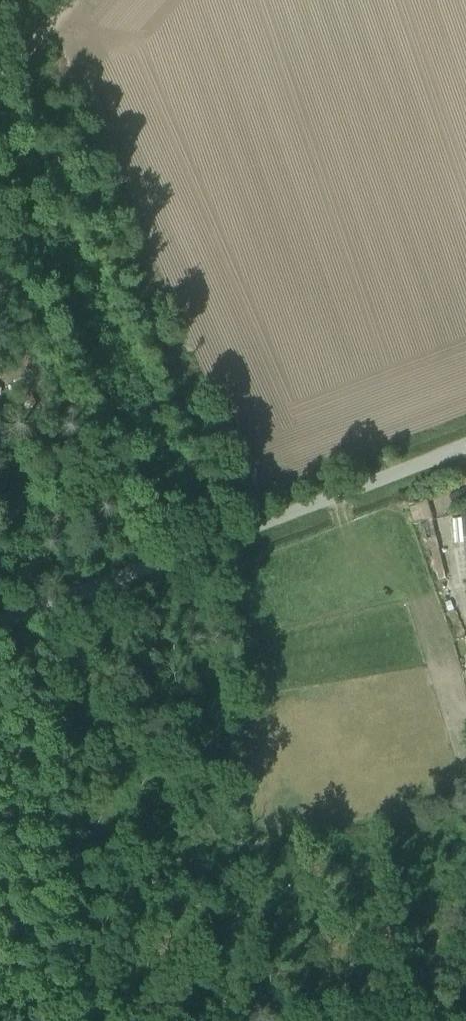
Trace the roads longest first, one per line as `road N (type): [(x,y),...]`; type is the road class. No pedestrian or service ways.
road 1 (unclassified): [(0,625),(465,447)]

